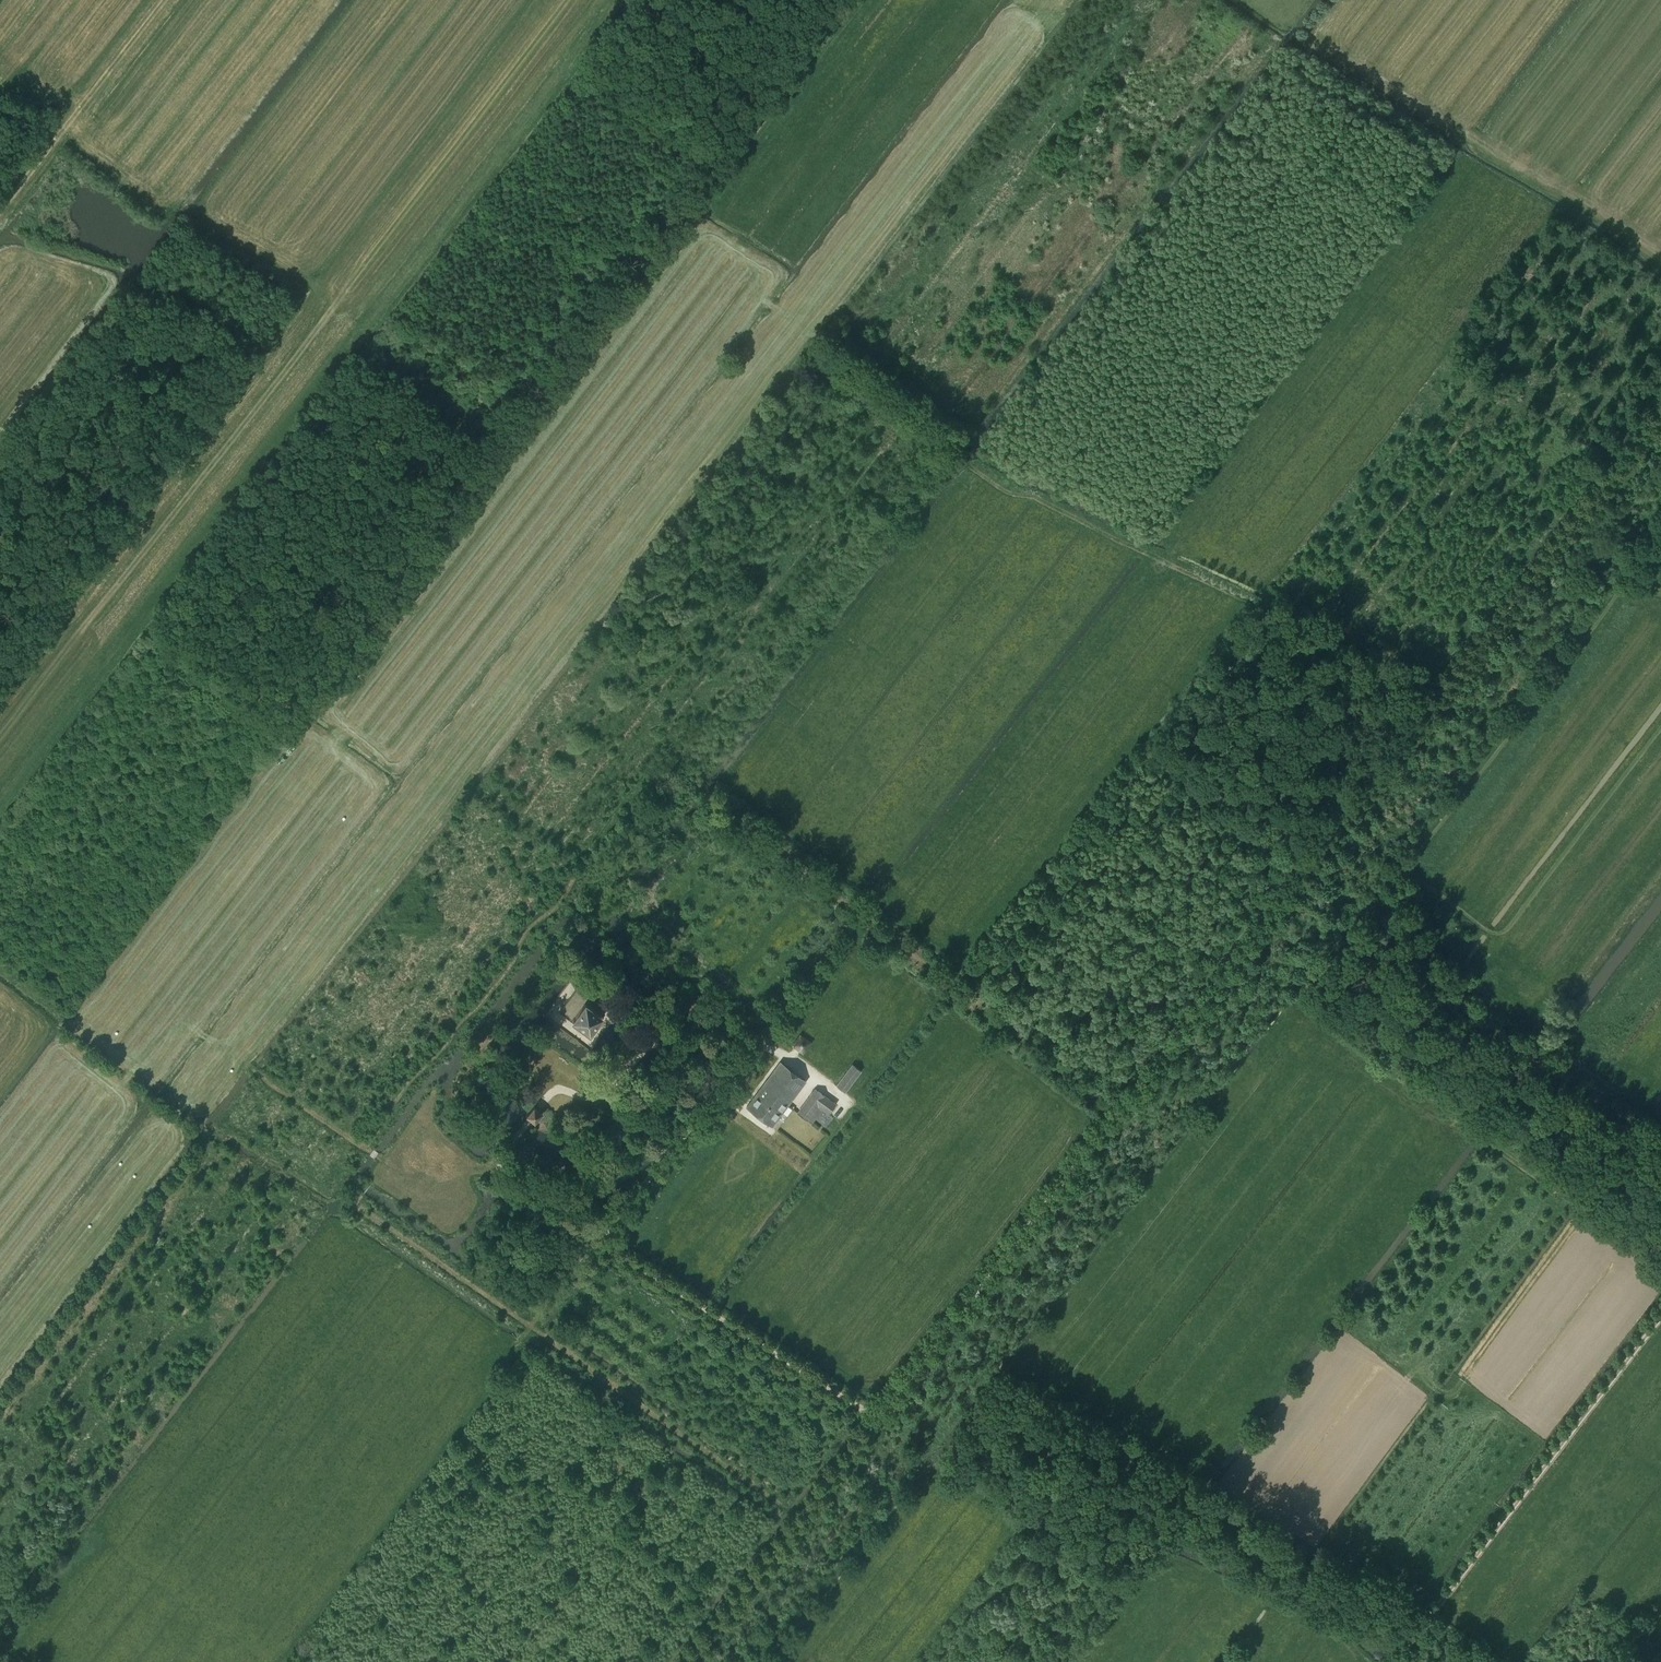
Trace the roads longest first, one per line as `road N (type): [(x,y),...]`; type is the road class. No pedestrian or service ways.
road 1 (track): [(685,1661),(1660,408)]
road 2 (track): [(1393,1661),(1660,1314)]

